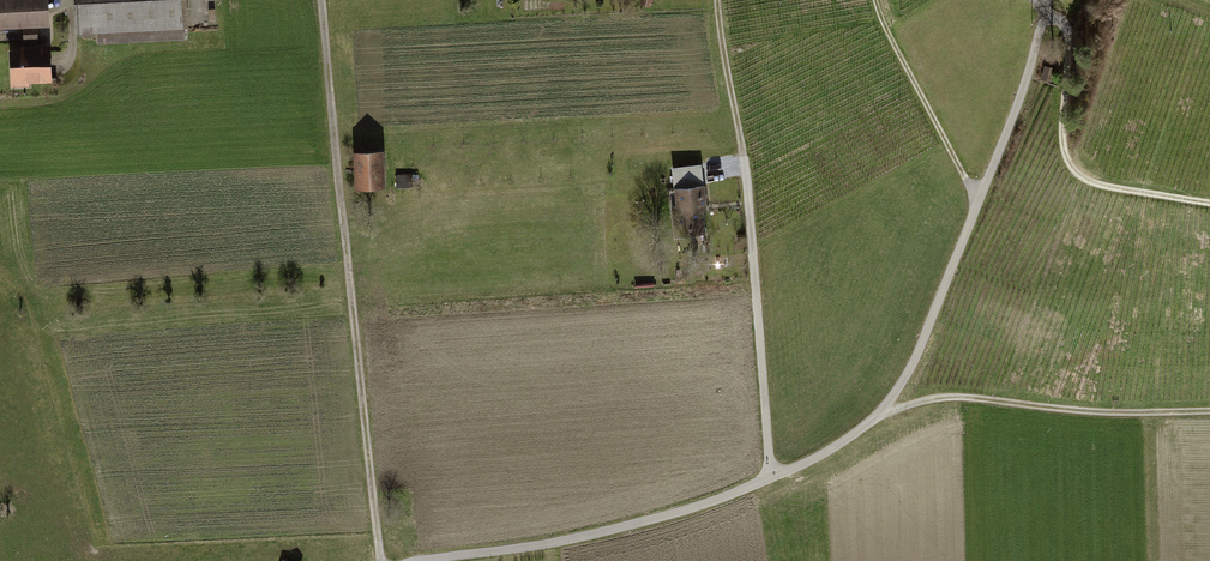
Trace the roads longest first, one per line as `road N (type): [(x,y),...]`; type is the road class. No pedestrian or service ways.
road 1 (unclassified): [(1047,0),(980,198),(916,356),(881,414),(771,478),(632,530),(439,560)]
road 2 (track): [(381,560),(321,0)]
road 3 (track): [(771,478),(745,167),(719,0)]
road 4 (track): [(881,414),(938,396),(1065,411),(1209,410)]
road 5 (track): [(1209,204),(1150,197),(1081,176),(1062,138),(1064,30),(1038,0)]
road 6 (track): [(877,0),(980,198)]

